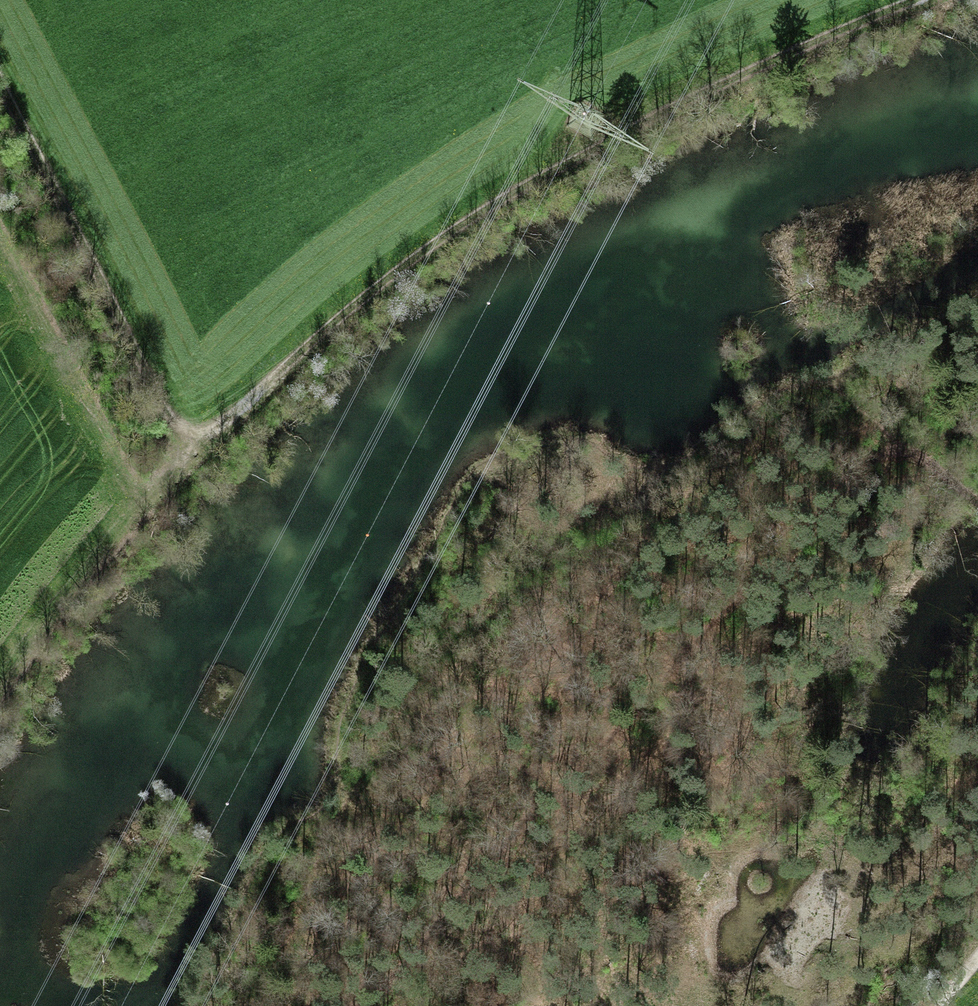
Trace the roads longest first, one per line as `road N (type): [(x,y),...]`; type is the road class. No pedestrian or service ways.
road 1 (track): [(929,0),(769,66),(516,190),(342,323),(192,473)]
road 2 (track): [(361,1005),(693,648),(915,436),(977,498)]
road 3 (track): [(192,473),(0,85)]
road 4 (track): [(192,473),(0,720)]

